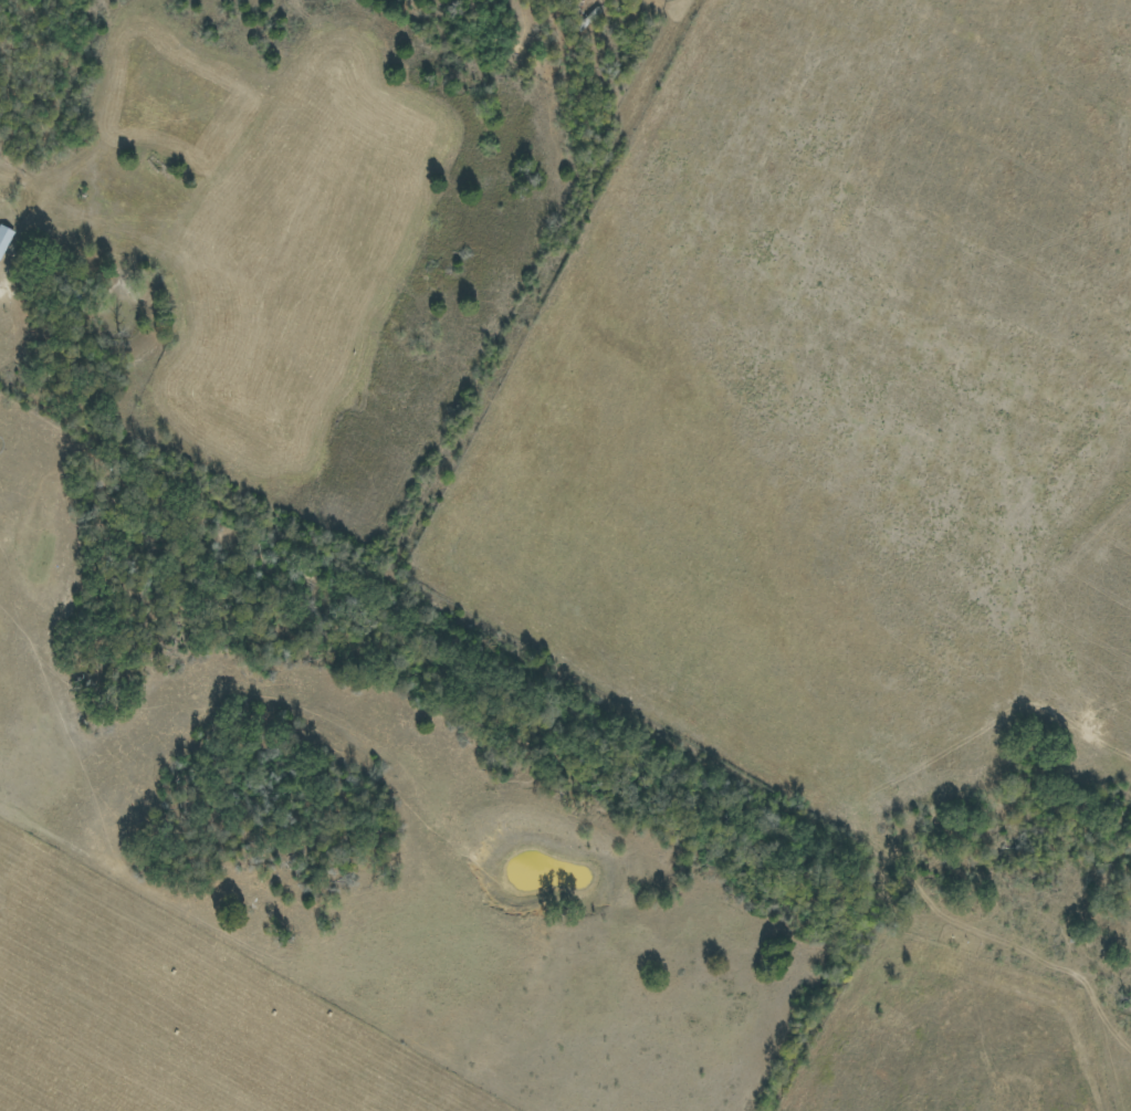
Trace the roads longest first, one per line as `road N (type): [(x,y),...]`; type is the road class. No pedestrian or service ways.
road 1 (track): [(421,632),(695,0)]
road 2 (track): [(421,632),(0,390)]

